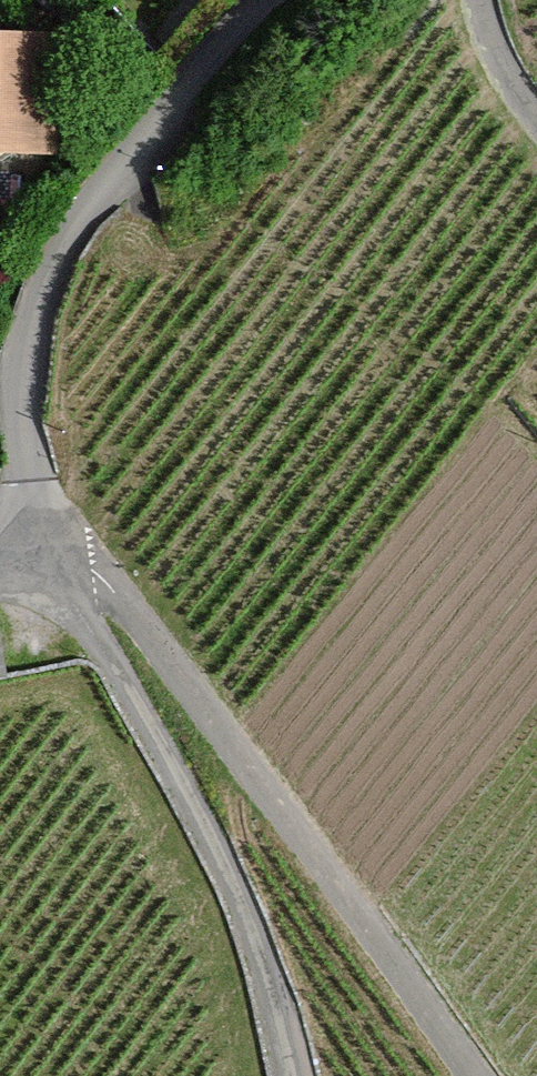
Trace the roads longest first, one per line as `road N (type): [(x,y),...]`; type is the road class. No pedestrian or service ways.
road 1 (residential): [(476,1075),(111,593),(53,565)]
road 2 (residential): [(267,0),(53,267),(29,325),(23,392),(39,528),(53,565)]
road 3 (residential): [(53,565),(246,909),(294,1075)]
road 4 (track): [(478,0),(489,48),(536,125)]

